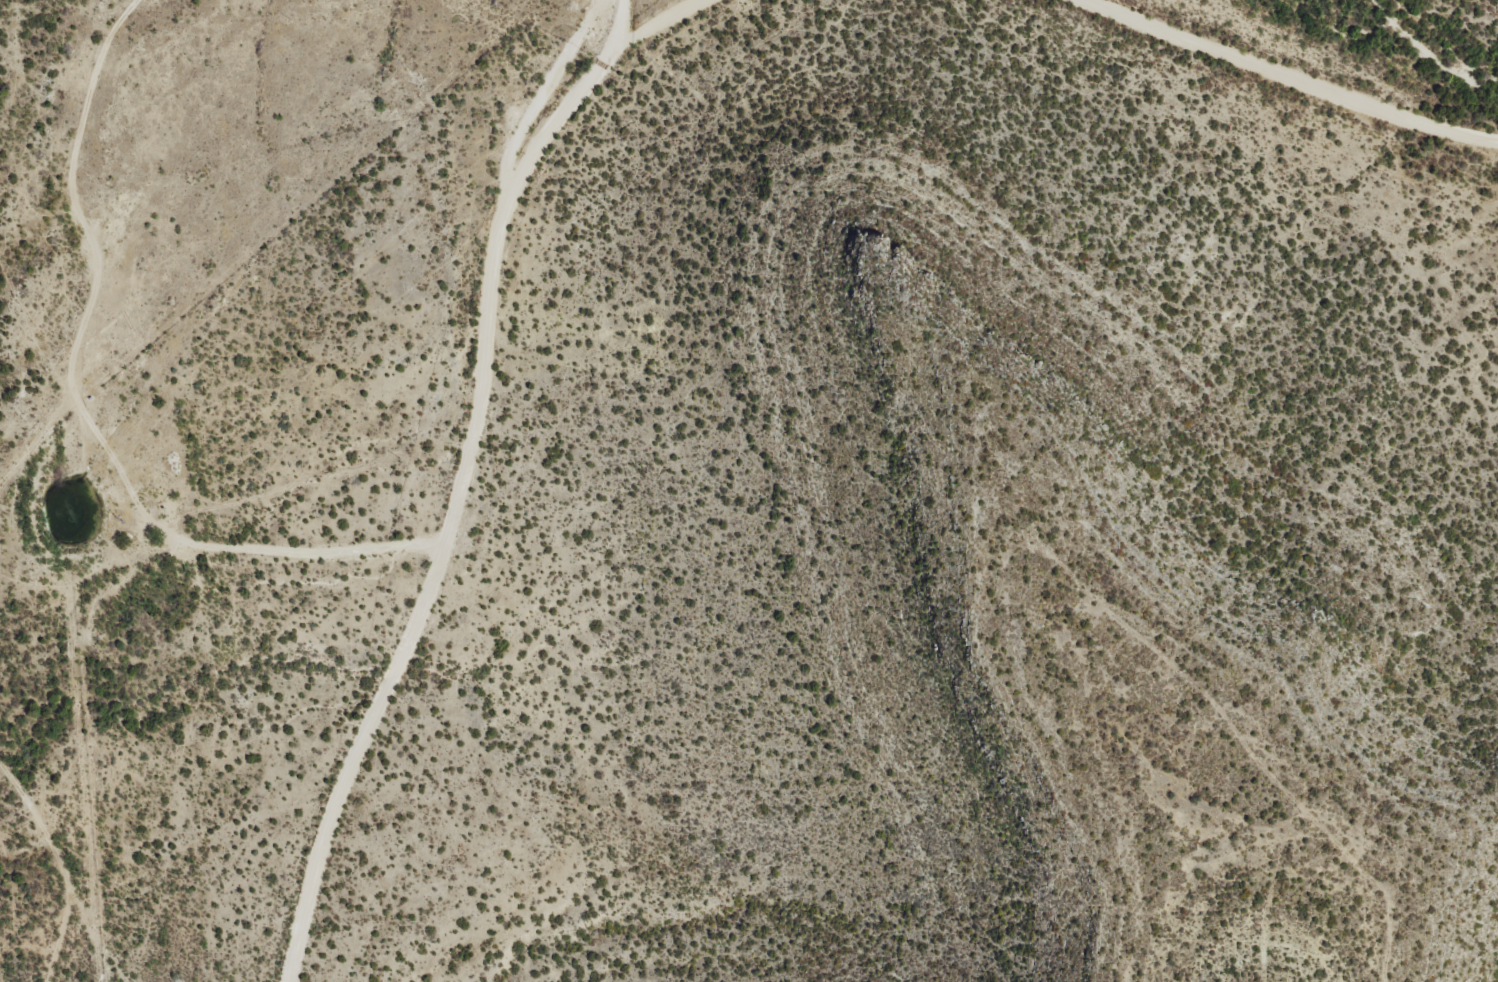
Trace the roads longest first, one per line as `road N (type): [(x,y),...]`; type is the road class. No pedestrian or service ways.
road 1 (residential): [(294,981),(369,787),(467,593),(497,469),(542,160),(581,111),(725,21),(829,16),(837,0)]
road 2 (track): [(581,111),(490,97),(410,111),(244,252),(115,465)]
road 3 (track): [(1497,174),(1403,155),(1140,21),(1055,0)]

